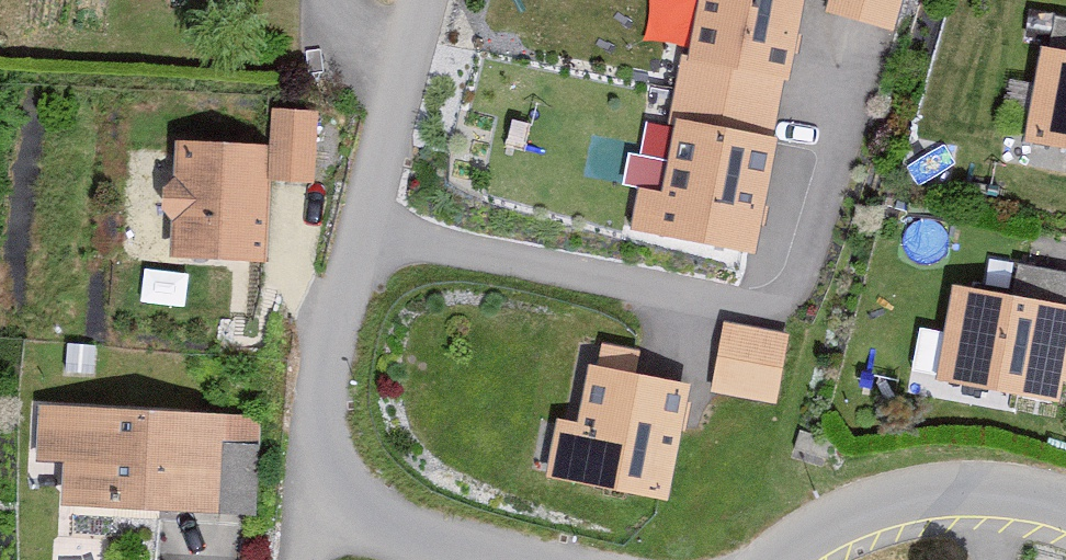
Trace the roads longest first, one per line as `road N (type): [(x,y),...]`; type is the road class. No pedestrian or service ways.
road 1 (residential): [(419,0),(356,226),(329,508)]
road 2 (unclassified): [(753,559),(816,514),(893,483),(991,474)]
road 3 (residential): [(329,508),(528,559)]

